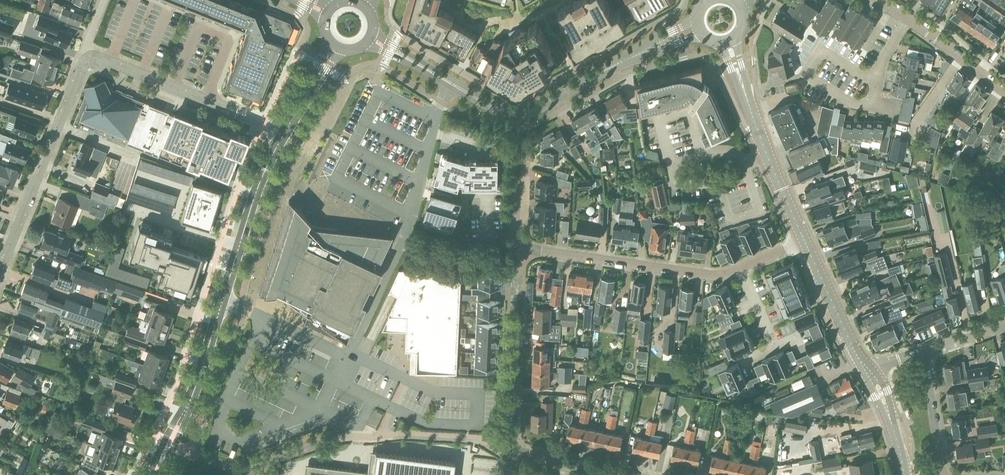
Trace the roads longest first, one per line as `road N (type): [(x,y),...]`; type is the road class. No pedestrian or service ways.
road 1 (residential): [(0,274),(86,55),(284,133)]
road 2 (secondary): [(699,27),(518,111),(489,105),(369,39)]
road 3 (tertiary): [(171,441),(284,133)]
road 4 (residential): [(515,249),(703,275),(740,269)]
road 5 (secondary): [(806,241),(729,42)]
road 6 (residential): [(515,249),(512,450)]
road 7 (residential): [(1004,91),(877,0)]
road 8 (secondary): [(867,370),(806,241)]
road 9 (residential): [(937,474),(942,460),(924,353)]

